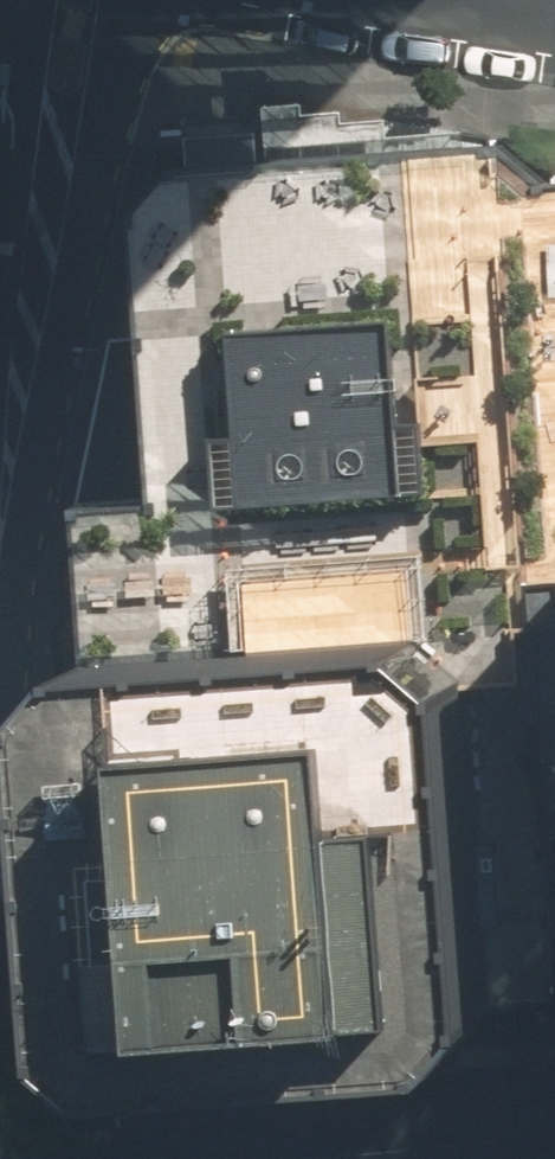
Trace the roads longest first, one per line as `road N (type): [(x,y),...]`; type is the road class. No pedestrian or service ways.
road 1 (residential): [(0,545),(84,0)]
road 2 (residential): [(337,1158),(554,1136)]

